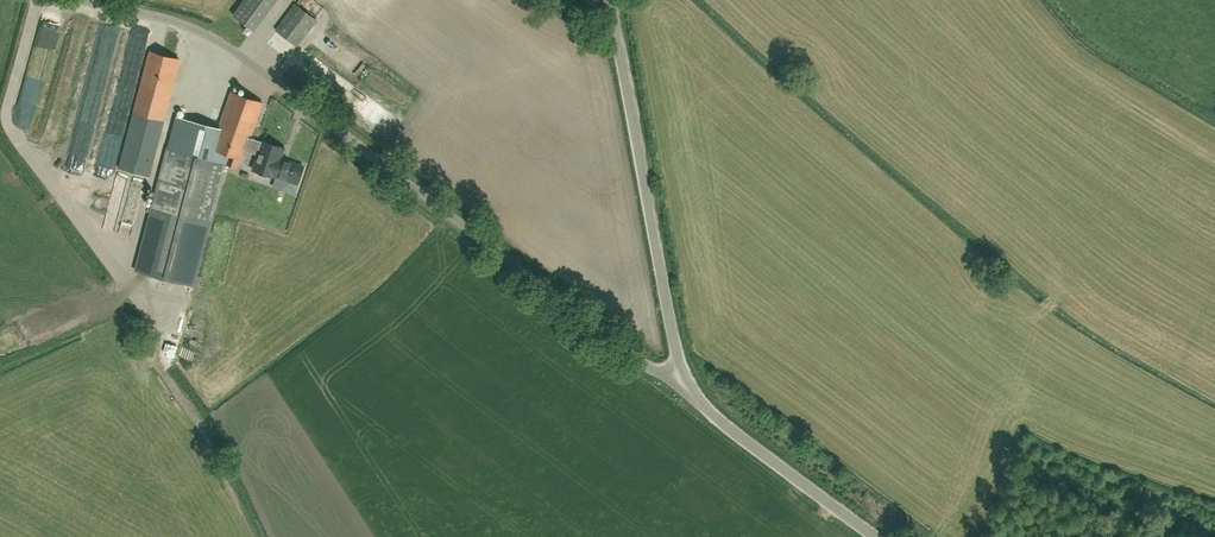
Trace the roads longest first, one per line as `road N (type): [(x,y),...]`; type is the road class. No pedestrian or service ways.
road 1 (unclassified): [(685,379),(647,364),(227,45),(162,18),(82,0)]
road 2 (unclassified): [(685,379),(608,0)]
road 3 (unclassified): [(875,536),(709,412),(685,379)]

